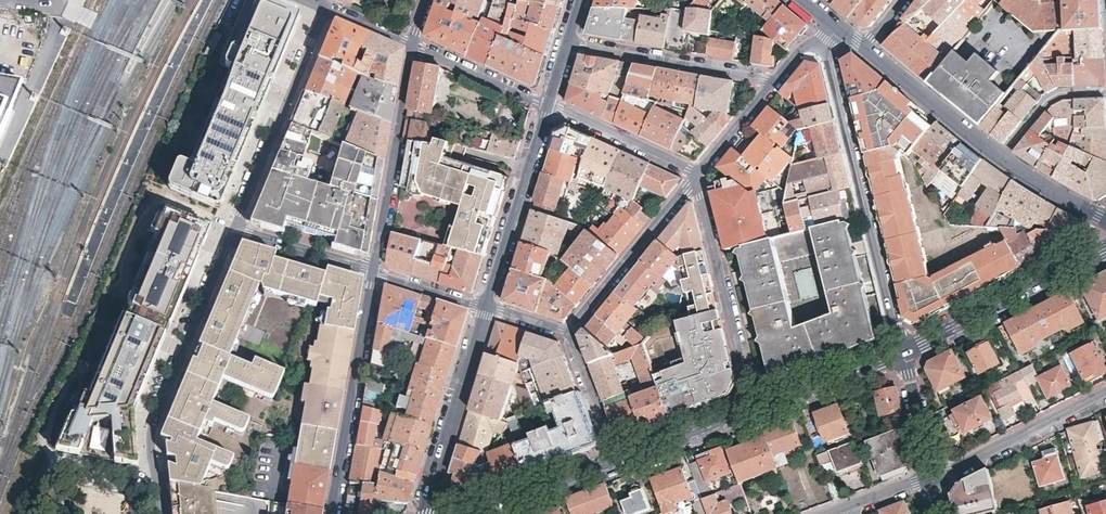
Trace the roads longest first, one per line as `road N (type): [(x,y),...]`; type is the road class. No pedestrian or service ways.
road 1 (residential): [(901,352),(832,63),(830,18)]
road 2 (residential): [(235,231),(154,428),(161,513)]
road 3 (residential): [(335,513),(374,273)]
road 4 (residential): [(327,10),(235,231)]
road 5 (residential): [(756,408),(697,176)]
road 6 (residential): [(374,273),(412,43)]
road 7 (secondary): [(901,352),(1105,250)]
road 8 (tertiary): [(549,105),(486,310)]
road 9 (residential): [(779,78),(569,43)]
road 10 (tertiary): [(486,310),(427,513)]
road 11 (residential): [(697,176),(568,334)]
road 12 (residential): [(1105,396),(934,477)]
road 13 (tertiary): [(867,48),(1001,158)]
road 14 (residential): [(697,176),(549,105)]
road 15 (secondary): [(756,408),(901,352)]
road 16 (secondary): [(472,513),(614,459)]
road 17 (secondary): [(614,459),(756,408)]
road 18 (residential): [(549,105),(412,43)]
road 19 (residential): [(374,273),(235,231)]
road 20 (residential): [(568,334),(614,459)]
road 21 (residential): [(1105,93),(1048,99),(1001,158)]
road 22 (residential): [(934,477),(901,352)]
road 23 (residential): [(779,78),(697,176)]
road 24 (tertiary): [(1001,158),(1105,223)]

